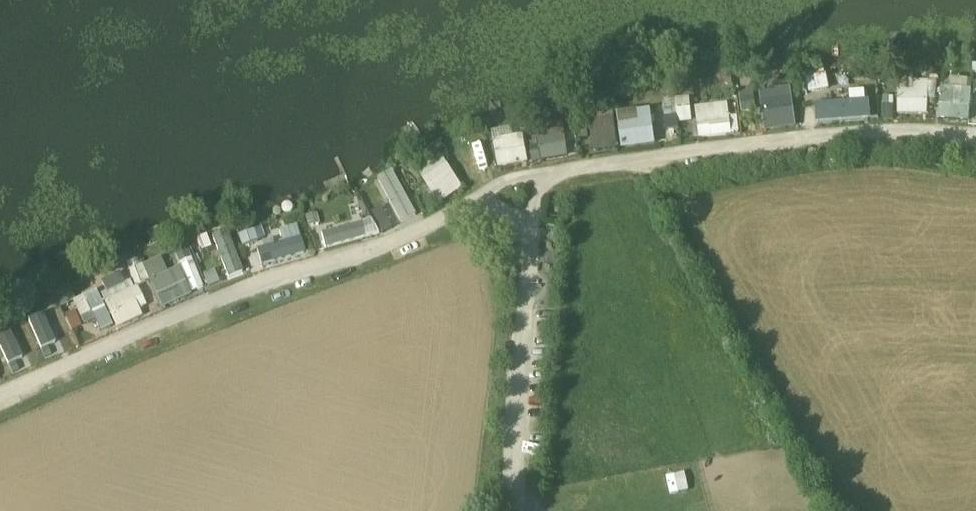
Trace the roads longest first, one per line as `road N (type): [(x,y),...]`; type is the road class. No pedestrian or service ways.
road 1 (residential): [(497,198),(239,291),(0,397)]
road 2 (residential): [(975,134),(844,134),(544,181)]
road 3 (residential): [(532,232),(521,510)]

